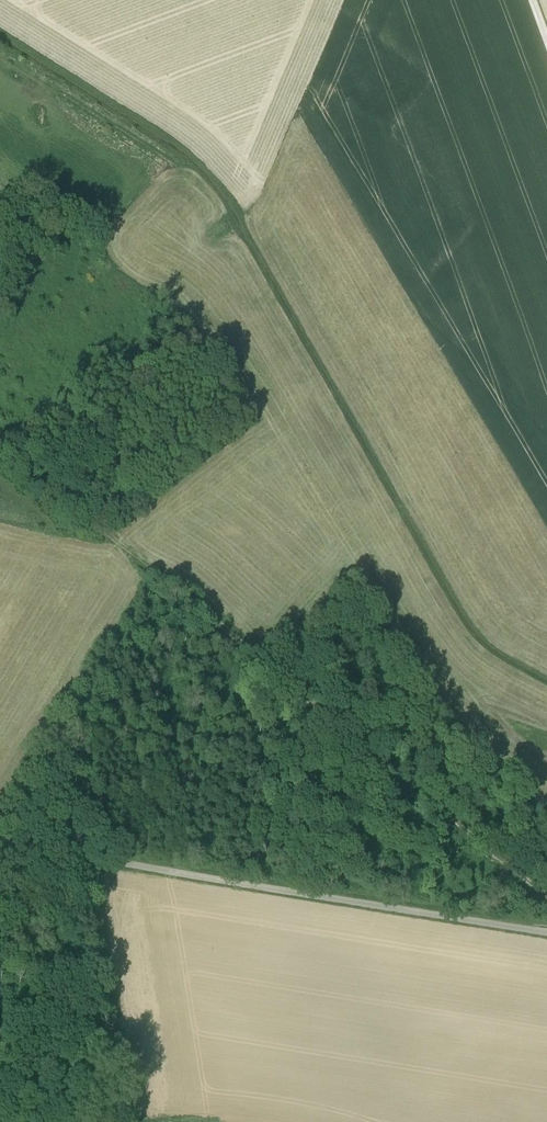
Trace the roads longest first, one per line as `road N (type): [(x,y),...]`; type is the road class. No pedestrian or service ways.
road 1 (track): [(0,446),(546,903)]
road 2 (unclassified): [(546,935),(0,842)]

